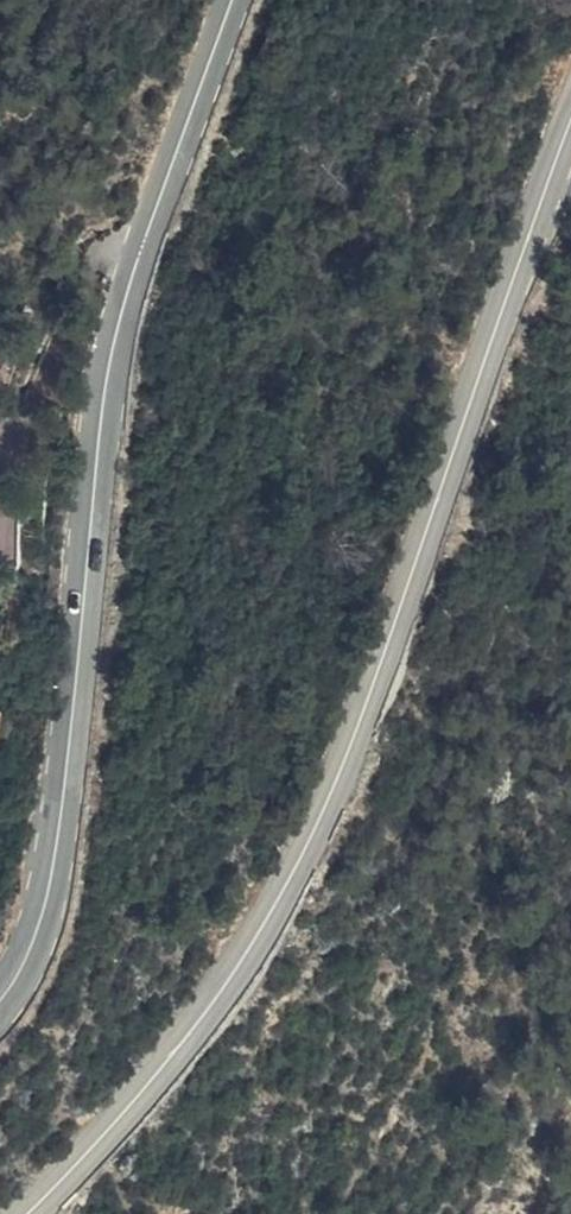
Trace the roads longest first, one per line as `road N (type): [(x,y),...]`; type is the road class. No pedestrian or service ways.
road 1 (secondary): [(570,113),(371,696),(295,873),(196,1029),(95,1151),(30,1213)]
road 2 (secondary): [(0,998),(33,941),(49,886),(106,387),(124,305),(231,0)]

